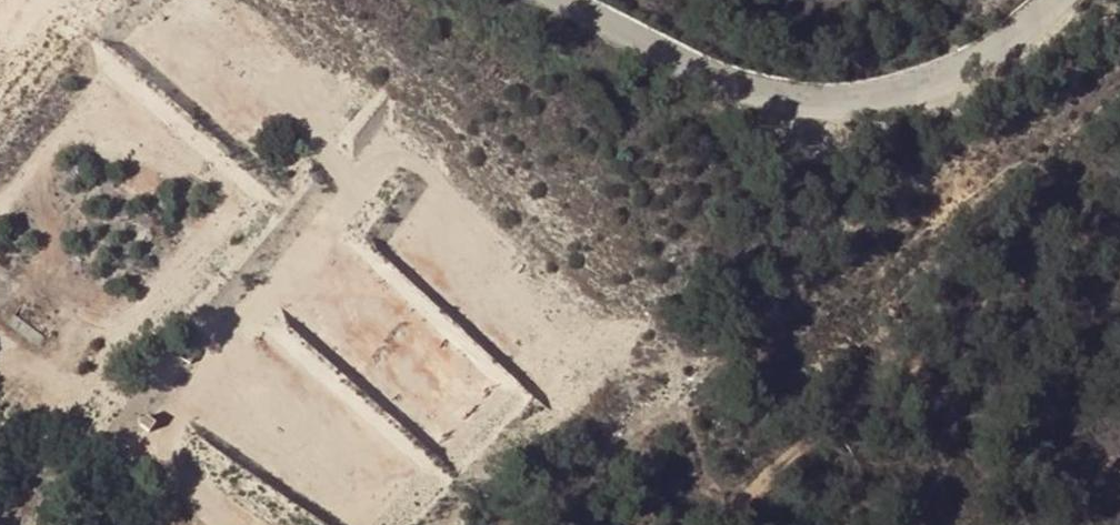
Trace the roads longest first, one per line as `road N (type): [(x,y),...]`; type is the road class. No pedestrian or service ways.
road 1 (track): [(154,459),(393,156),(435,185),(557,384)]
road 2 (unclassified): [(1060,0),(1001,51),(948,77),(843,98),(738,85),(564,0)]
road 3 (track): [(1119,203),(1057,224),(953,326),(869,382),(722,524)]
road 4 (track): [(241,524),(0,342)]
road 5 (track): [(180,16),(361,192)]
road 6 (track): [(306,263),(463,407)]
road 7 (track): [(222,371),(387,498)]
road 8 (track): [(0,202),(102,101)]

